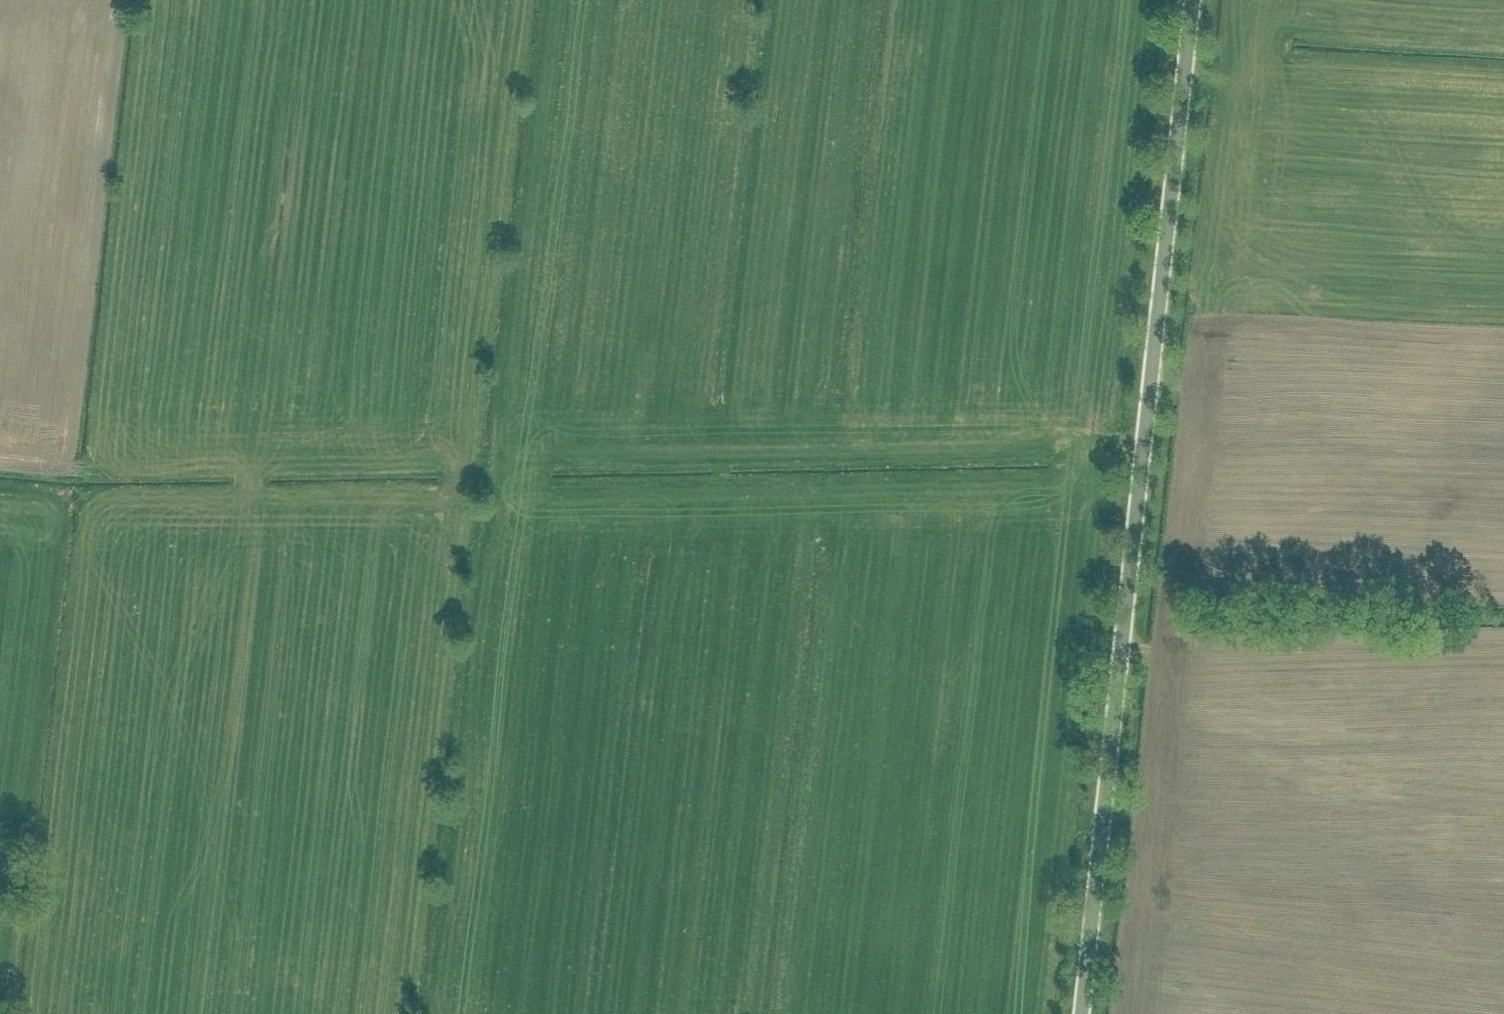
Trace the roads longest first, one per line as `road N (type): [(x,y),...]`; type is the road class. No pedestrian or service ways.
road 1 (unclassified): [(1082,1013),(1200,0)]

